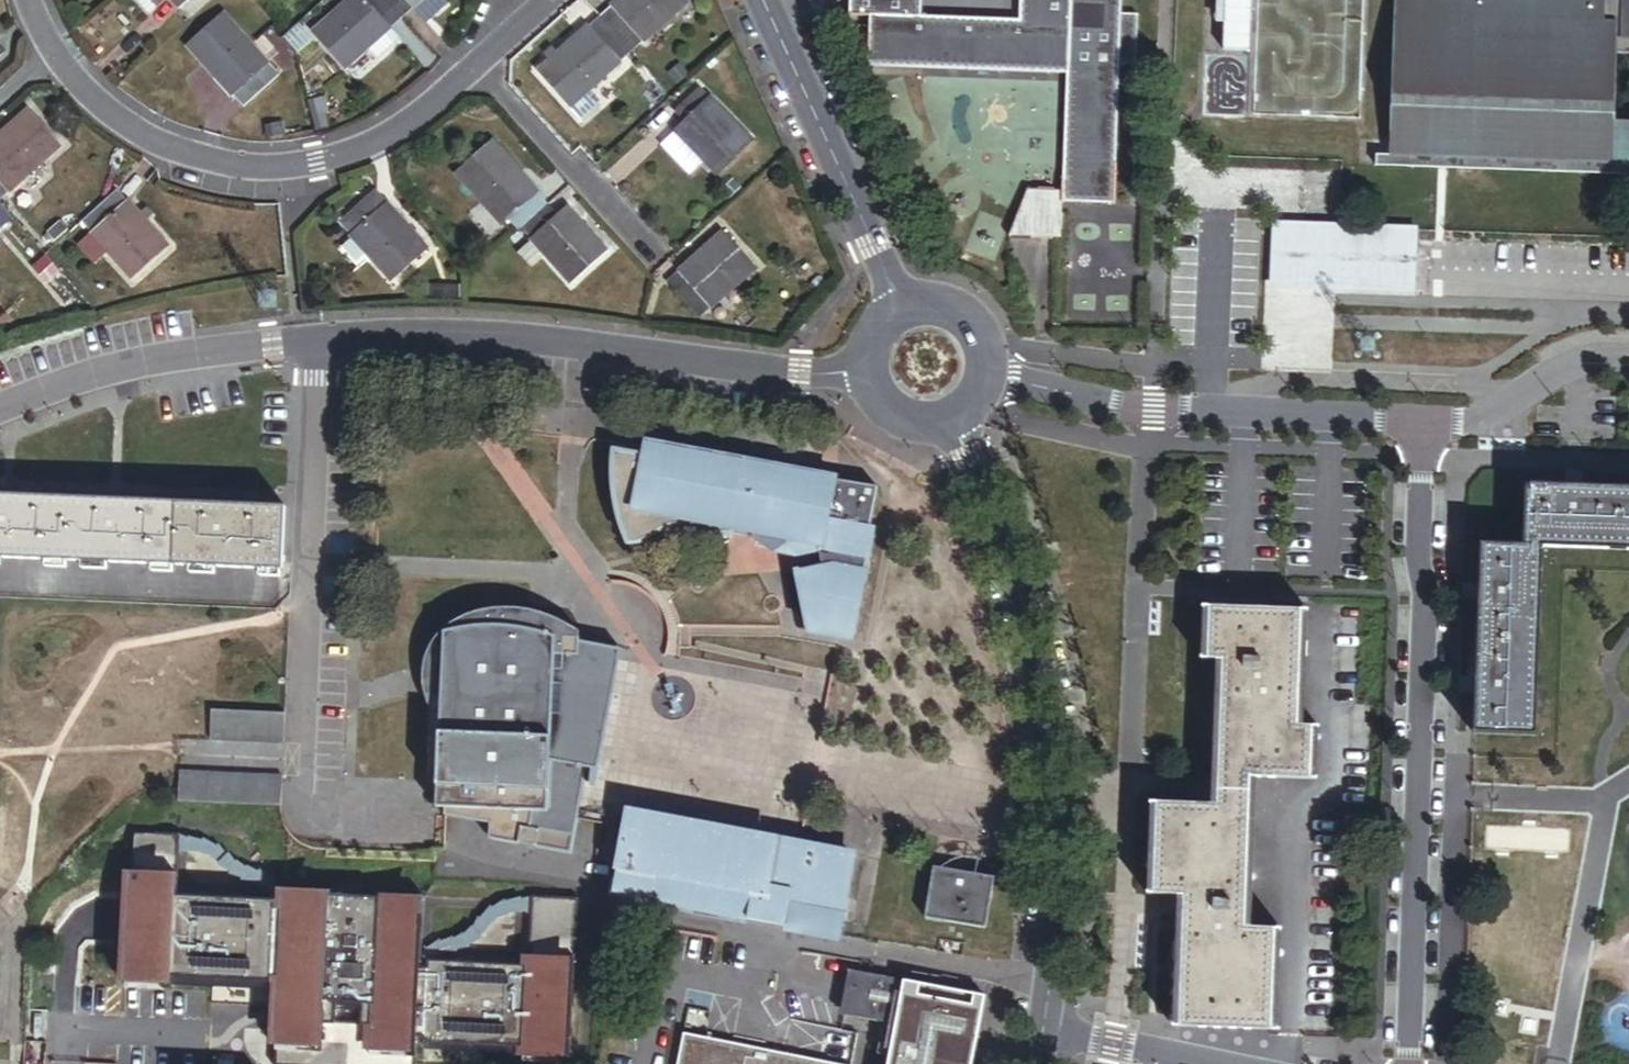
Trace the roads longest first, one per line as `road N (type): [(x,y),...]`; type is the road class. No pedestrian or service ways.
road 1 (residential): [(1413,1063),(1431,603),(1423,563),(1425,422)]
road 2 (tertiary): [(1047,1027),(1062,860),(1037,633),(958,422)]
road 3 (residential): [(322,331),(456,330),(814,377),(867,371)]
road 4 (residential): [(306,807),(322,331)]
road 5 (residential): [(460,80),(382,137),(272,159),(159,142),(111,117),(53,53)]
road 6 (residential): [(990,382),(1146,413),(1425,422)]
road 7 (residential): [(0,749),(10,749),(15,581),(267,591)]
road 8 (tertiary): [(904,309),(763,0)]
road 9 (residential): [(0,417),(190,353),(322,331)]
road 10 (residential): [(655,263),(479,64)]
road 11 (residential): [(1425,422),(1495,418),(1585,356),(1628,358)]
road 12 (residential): [(1047,1027),(1213,1063)]
road 13 (tertiary): [(990,382),(989,348),(970,319),(939,305),(904,309)]
road 14 (tertiary): [(867,371),(872,391),(899,421),(918,428),(958,422)]

